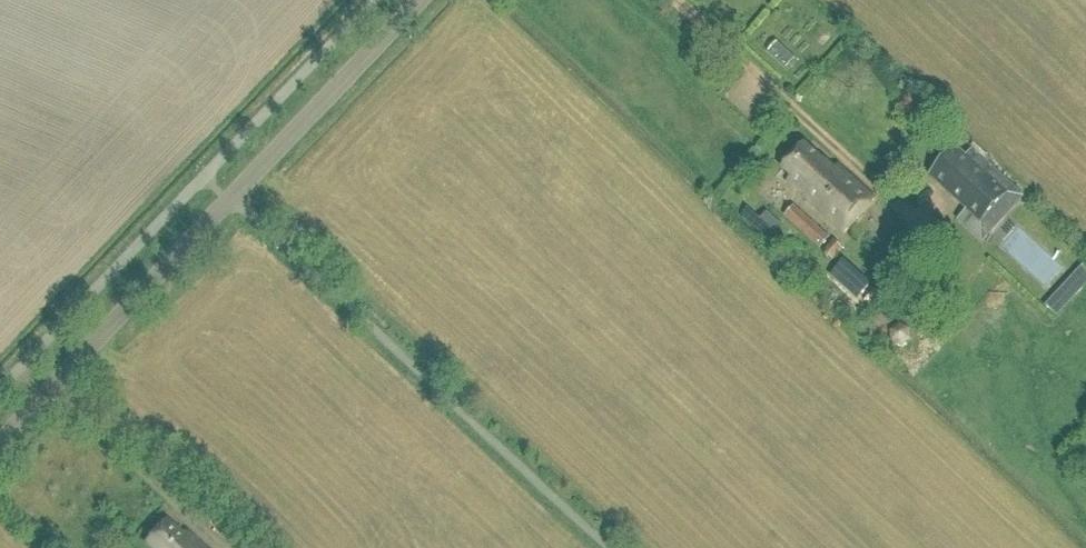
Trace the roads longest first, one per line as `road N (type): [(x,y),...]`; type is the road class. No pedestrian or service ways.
road 1 (unclassified): [(0,443),(424,0)]
road 2 (track): [(668,0),(925,231)]

